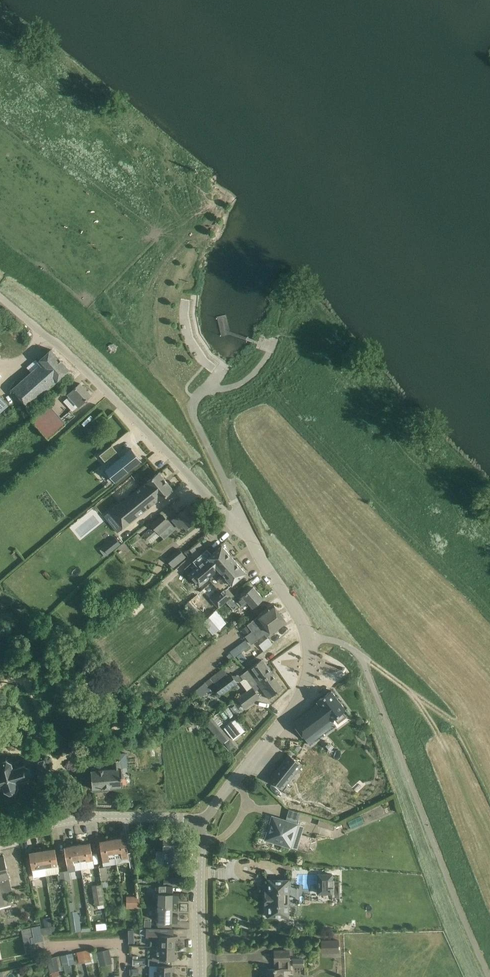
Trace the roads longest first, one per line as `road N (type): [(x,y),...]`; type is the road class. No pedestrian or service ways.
road 1 (unclassified): [(310,638),(247,535),(102,385),(0,296)]
road 2 (unclassified): [(202,822),(303,698),(310,638)]
road 3 (tertiary): [(202,822),(94,817),(0,837)]
road 4 (tertiary): [(202,976),(202,822)]

